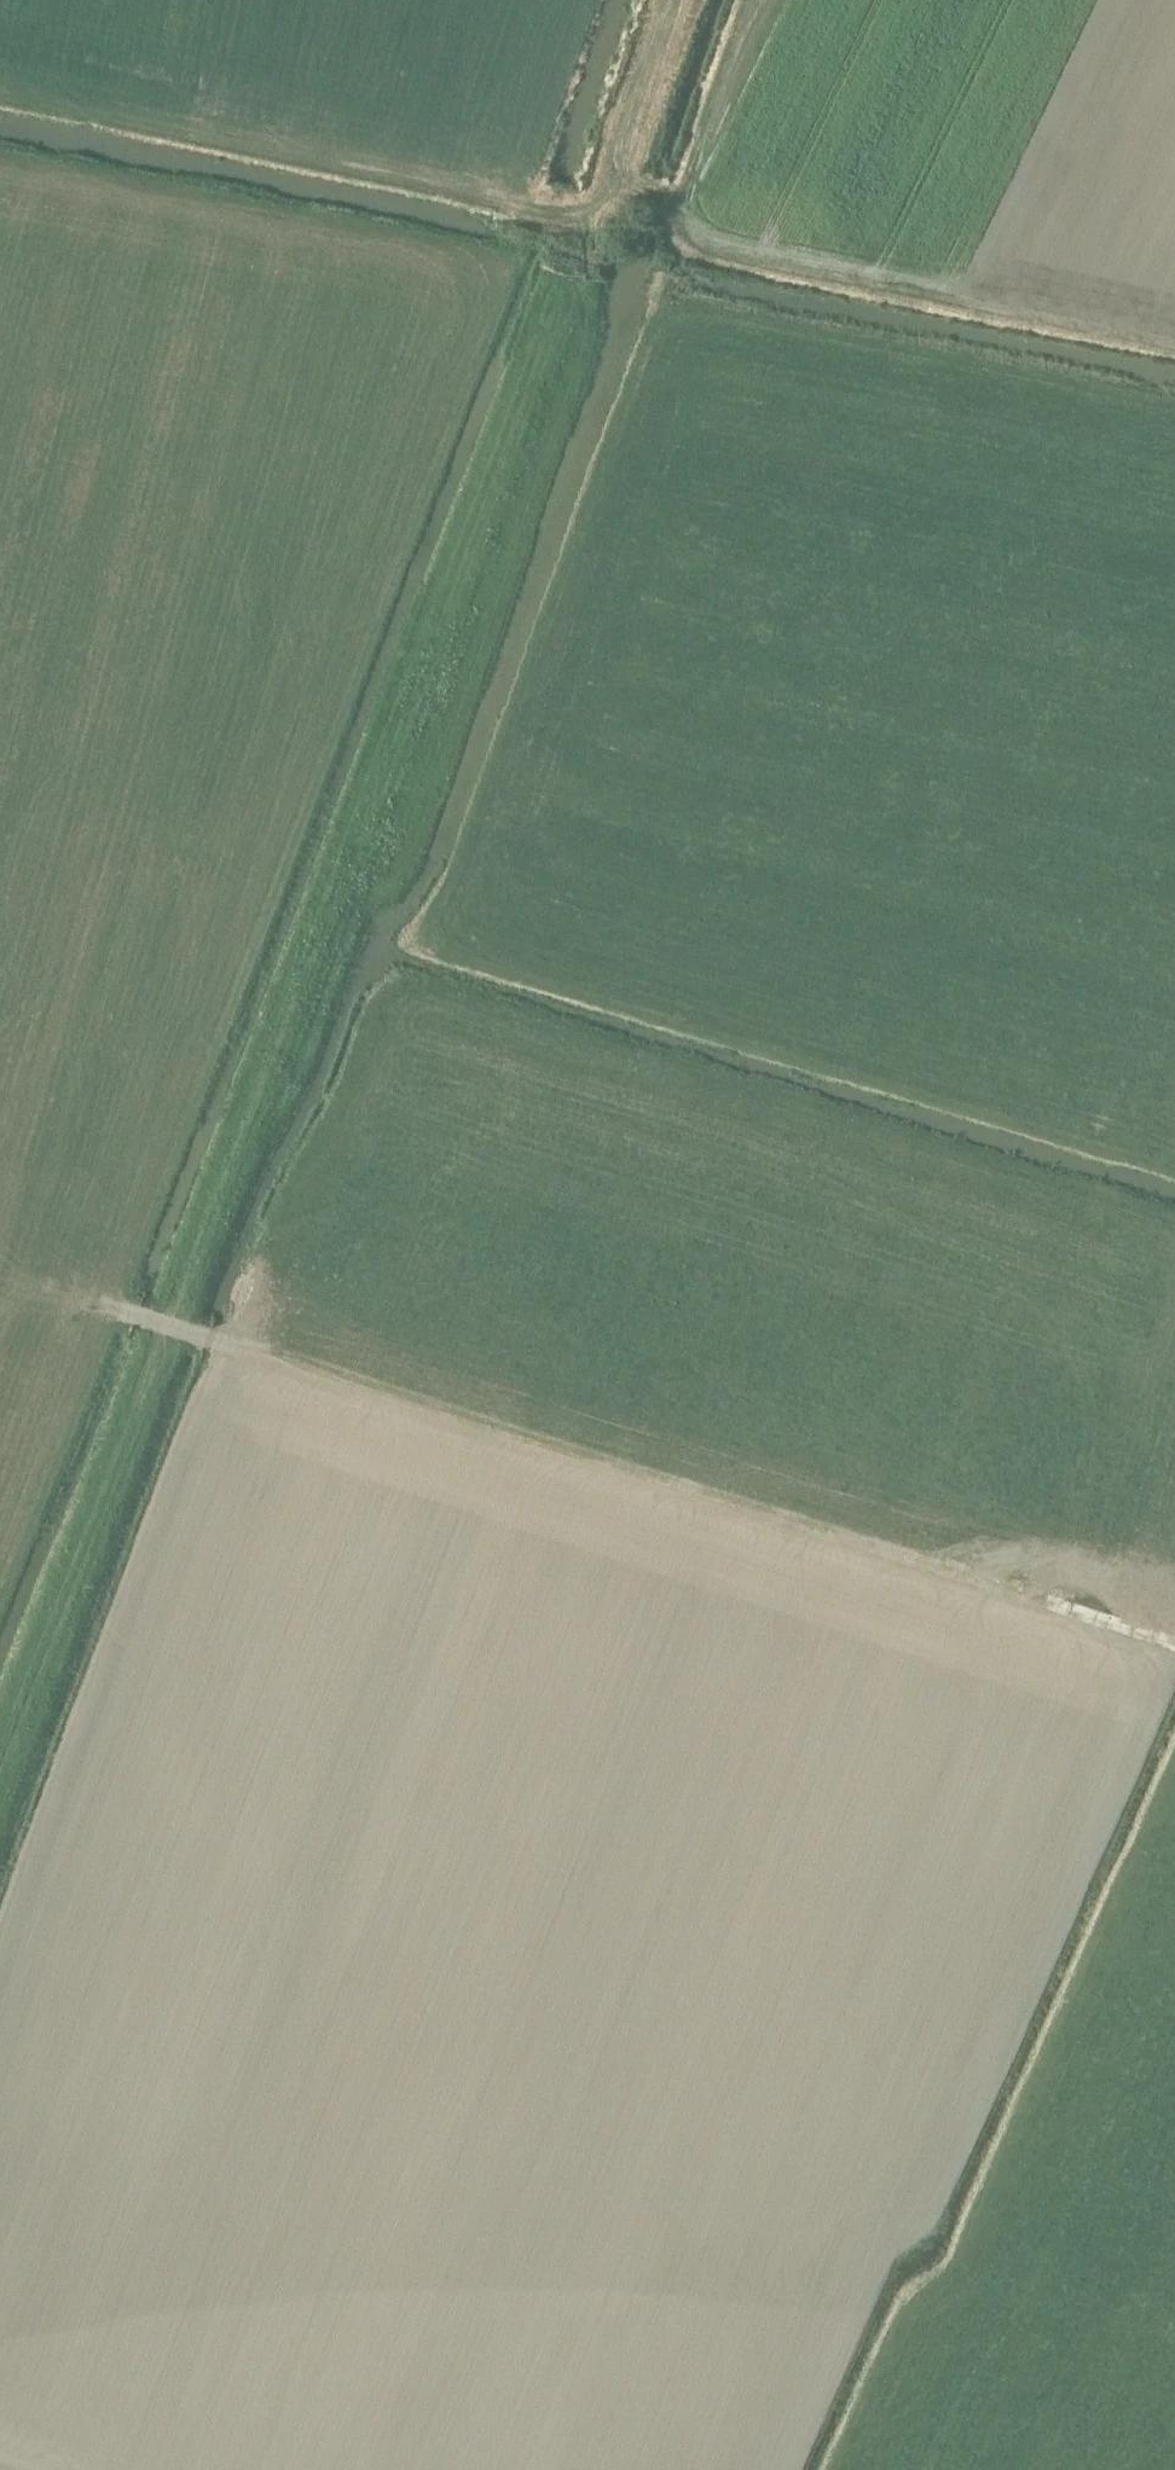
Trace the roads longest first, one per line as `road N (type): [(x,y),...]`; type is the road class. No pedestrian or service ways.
road 1 (track): [(0,1297),(219,1339),(1174,1644)]
road 2 (track): [(615,174),(673,0)]

